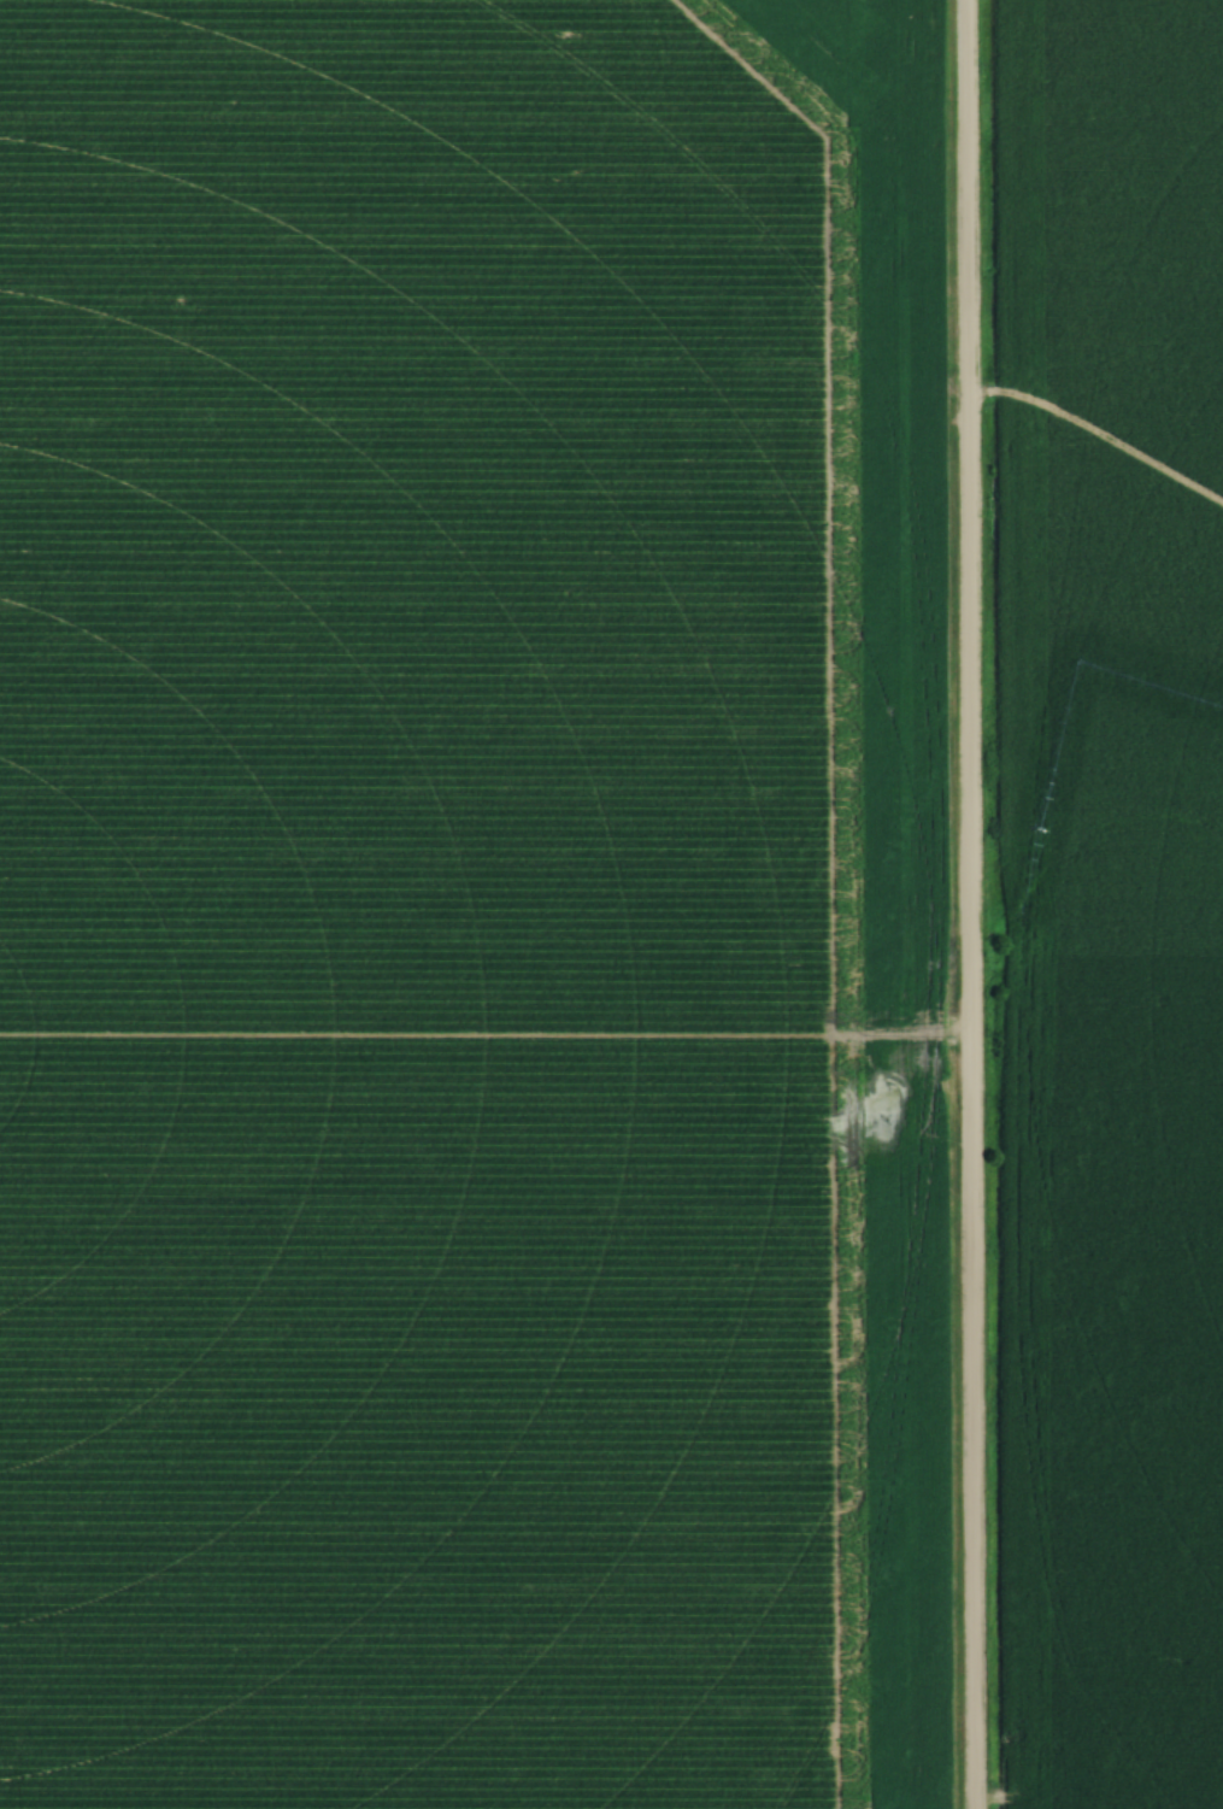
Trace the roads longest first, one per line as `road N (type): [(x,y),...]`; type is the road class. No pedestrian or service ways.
road 1 (residential): [(970,1808),(961,0)]

